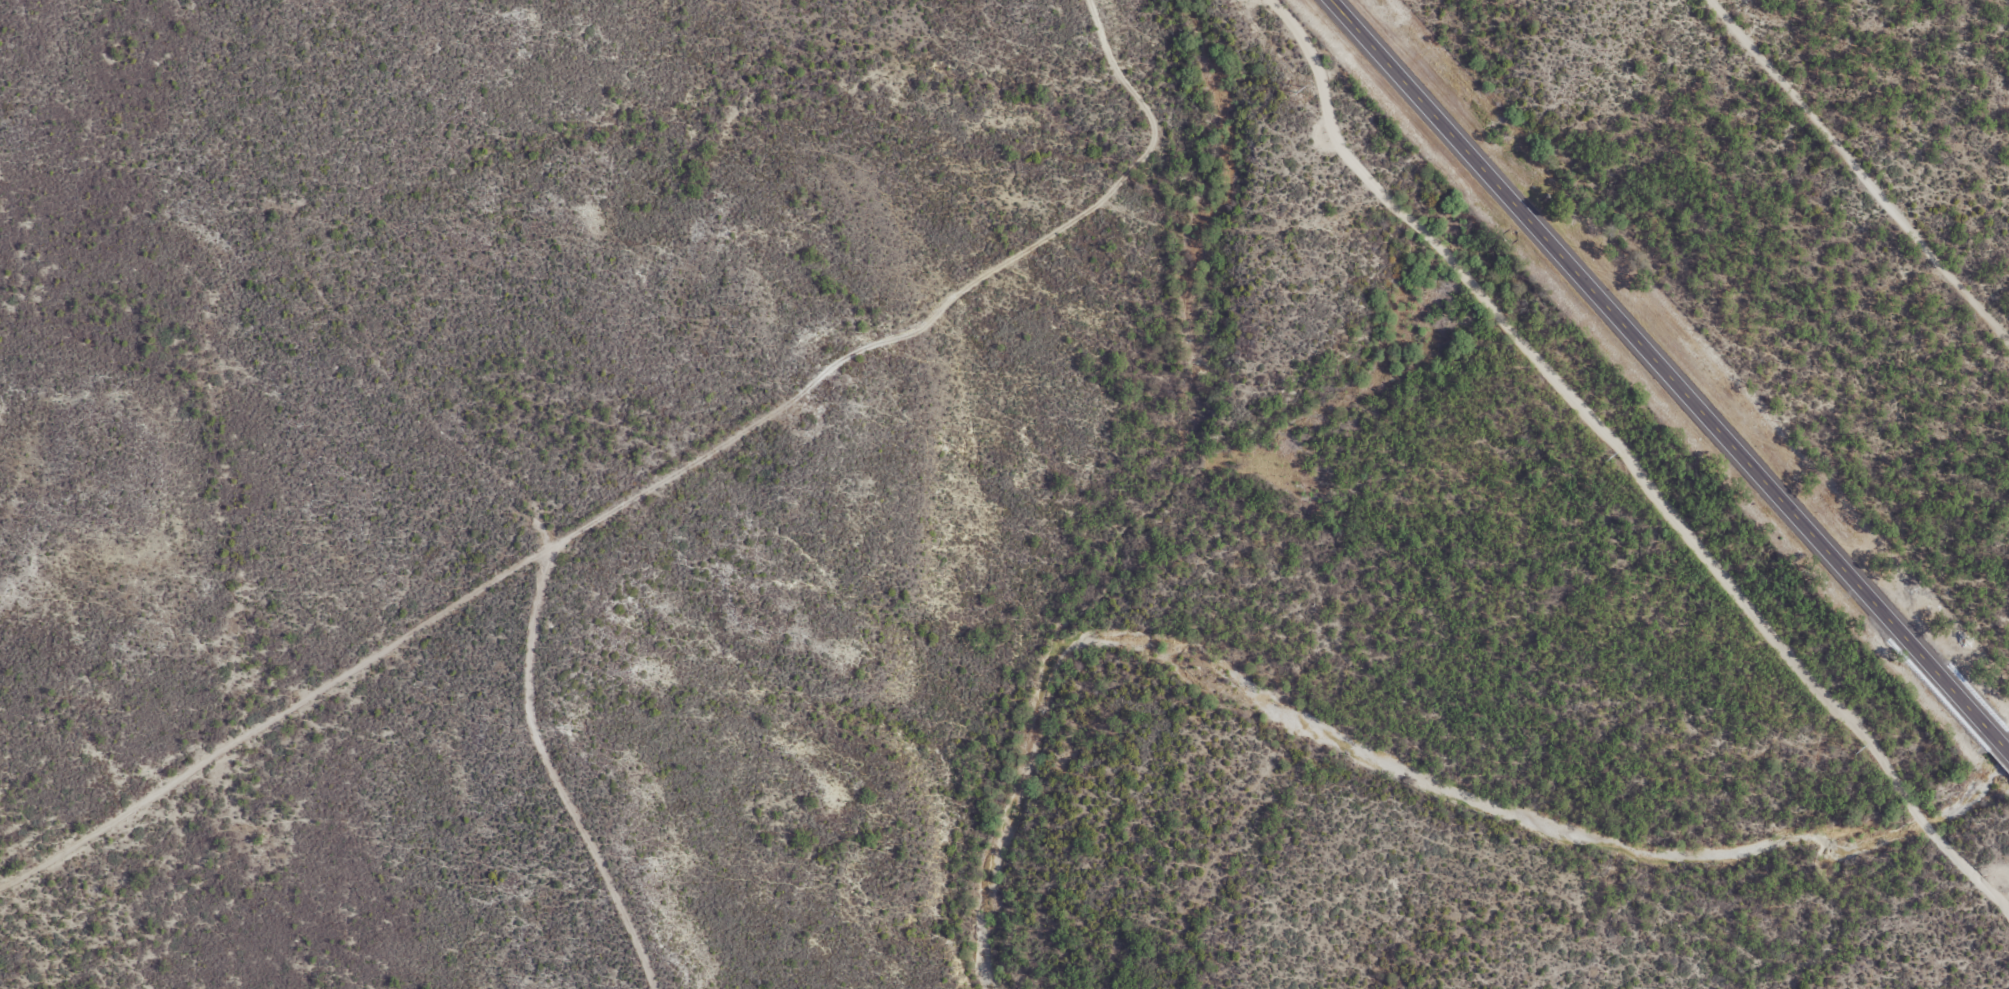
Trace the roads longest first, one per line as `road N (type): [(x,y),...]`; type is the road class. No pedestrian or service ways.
road 1 (residential): [(651,988),(513,751),(494,653),(498,570),(595,458),(896,243),(1056,151),(1081,112),(1043,0)]
road 2 (trunk): [(2008,755),(1329,0)]

